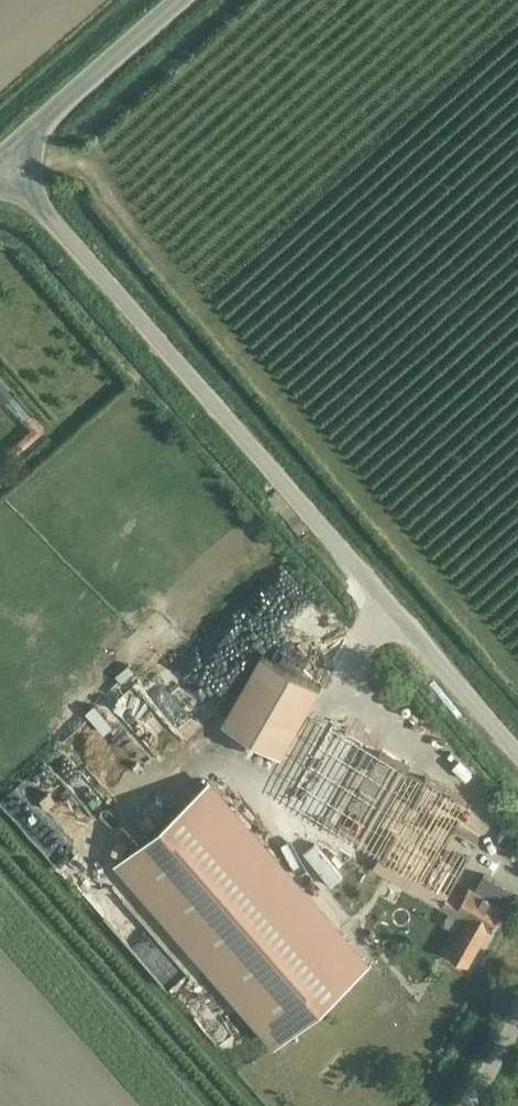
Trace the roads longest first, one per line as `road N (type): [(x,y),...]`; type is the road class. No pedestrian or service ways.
road 1 (unclassified): [(517,757),(0,160)]
road 2 (unclassified): [(0,157),(189,0)]

